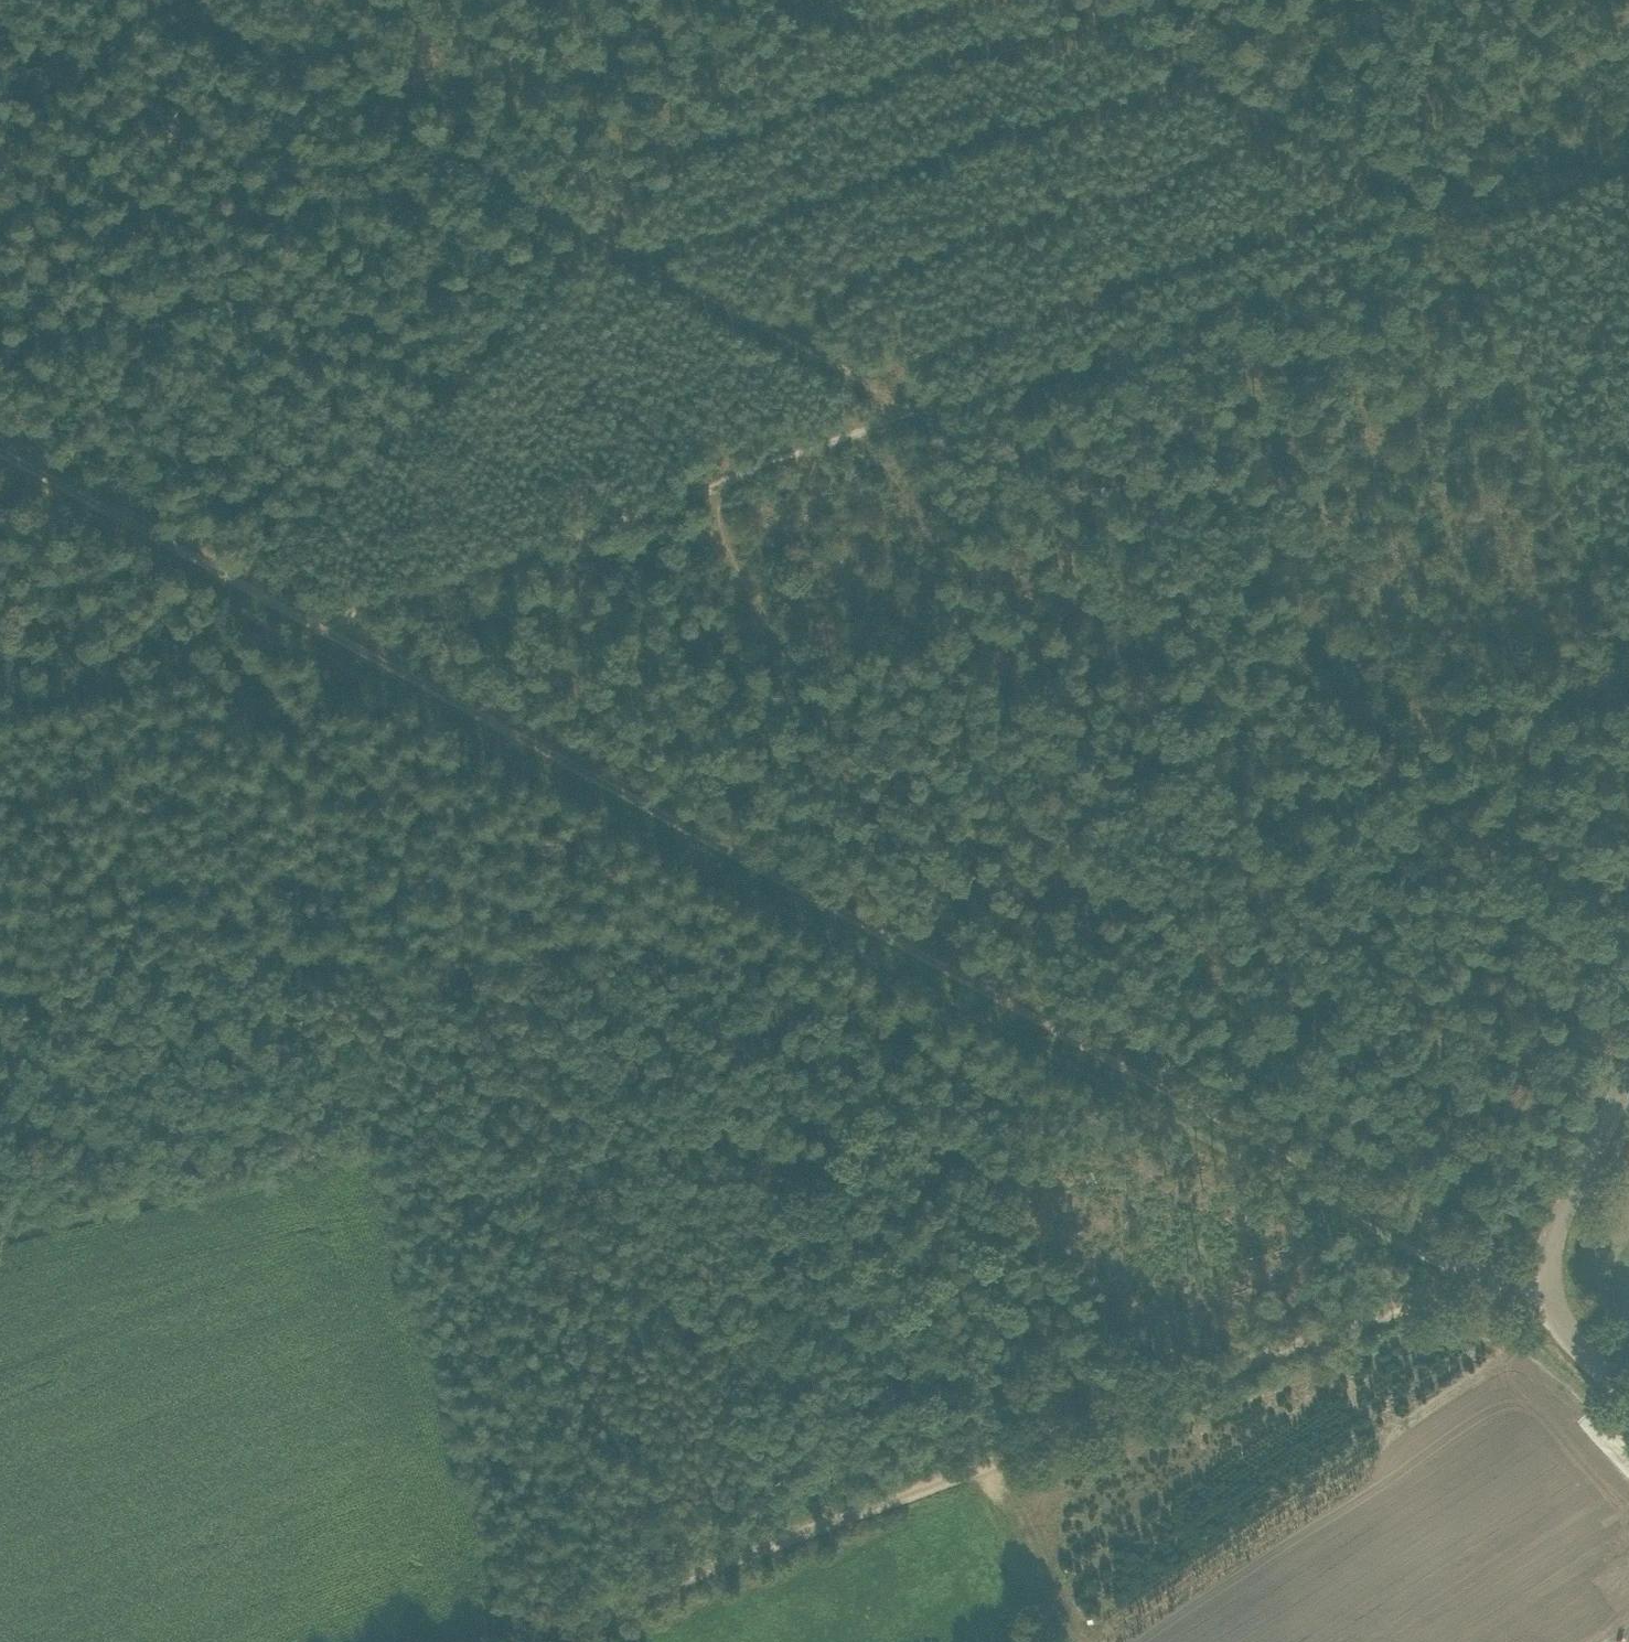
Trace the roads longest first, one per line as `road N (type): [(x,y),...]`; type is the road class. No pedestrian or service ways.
road 1 (track): [(0,456),(1481,1259)]
road 2 (track): [(283,635),(899,414),(128,0)]
road 3 (track): [(1471,1279),(511,1641)]
road 4 (tertiary): [(1628,1397),(1564,1330),(1544,1289),(1545,1259),(1628,1073)]
road 5 (track): [(283,635),(0,704)]

